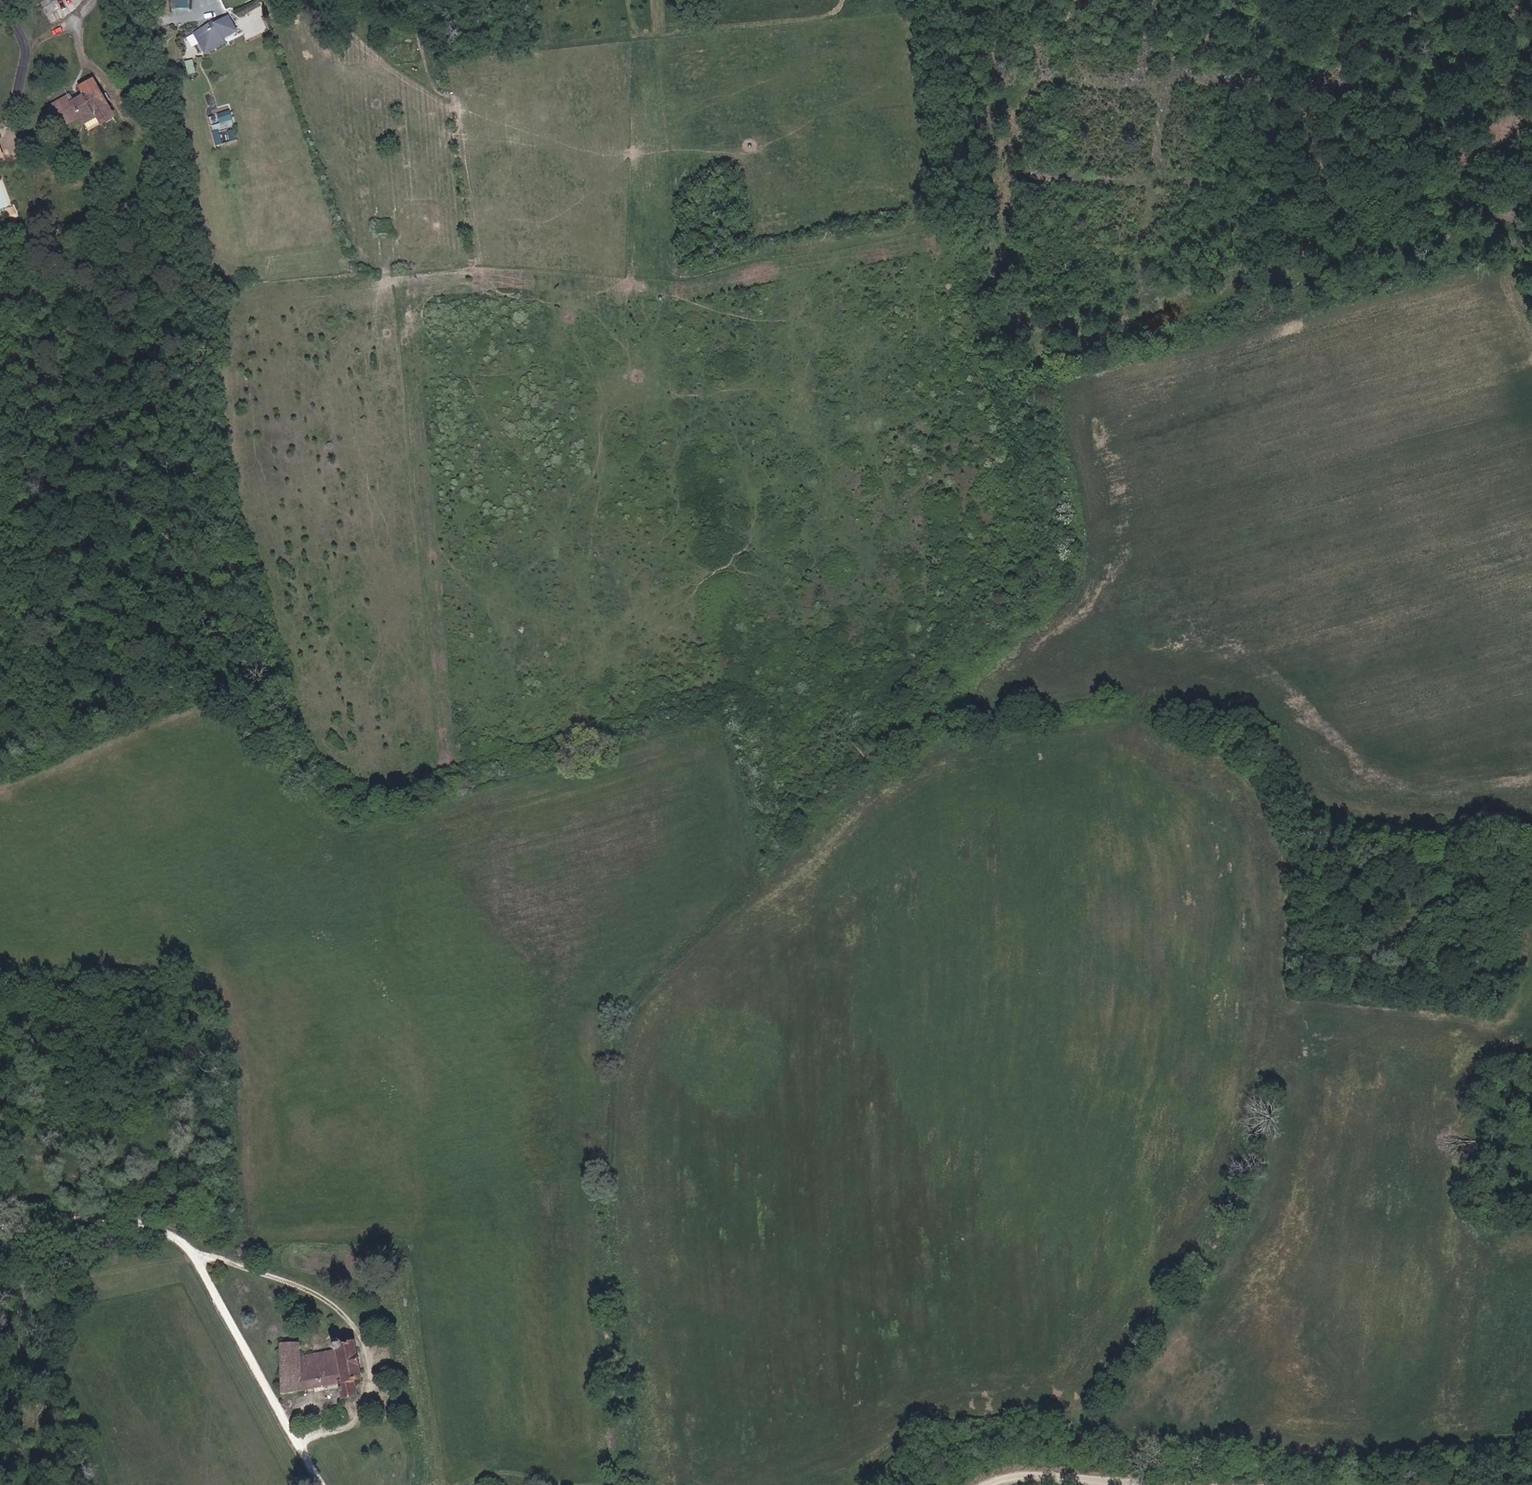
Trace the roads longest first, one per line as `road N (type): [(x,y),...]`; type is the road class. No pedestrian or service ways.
road 1 (track): [(140,0),(204,341),(246,677),(311,794),(340,829)]
road 2 (track): [(1531,1450),(1214,1472),(1014,1454),(949,1460),(915,1484)]
road 3 (track): [(326,1484),(176,1238),(119,1214),(0,1222)]

